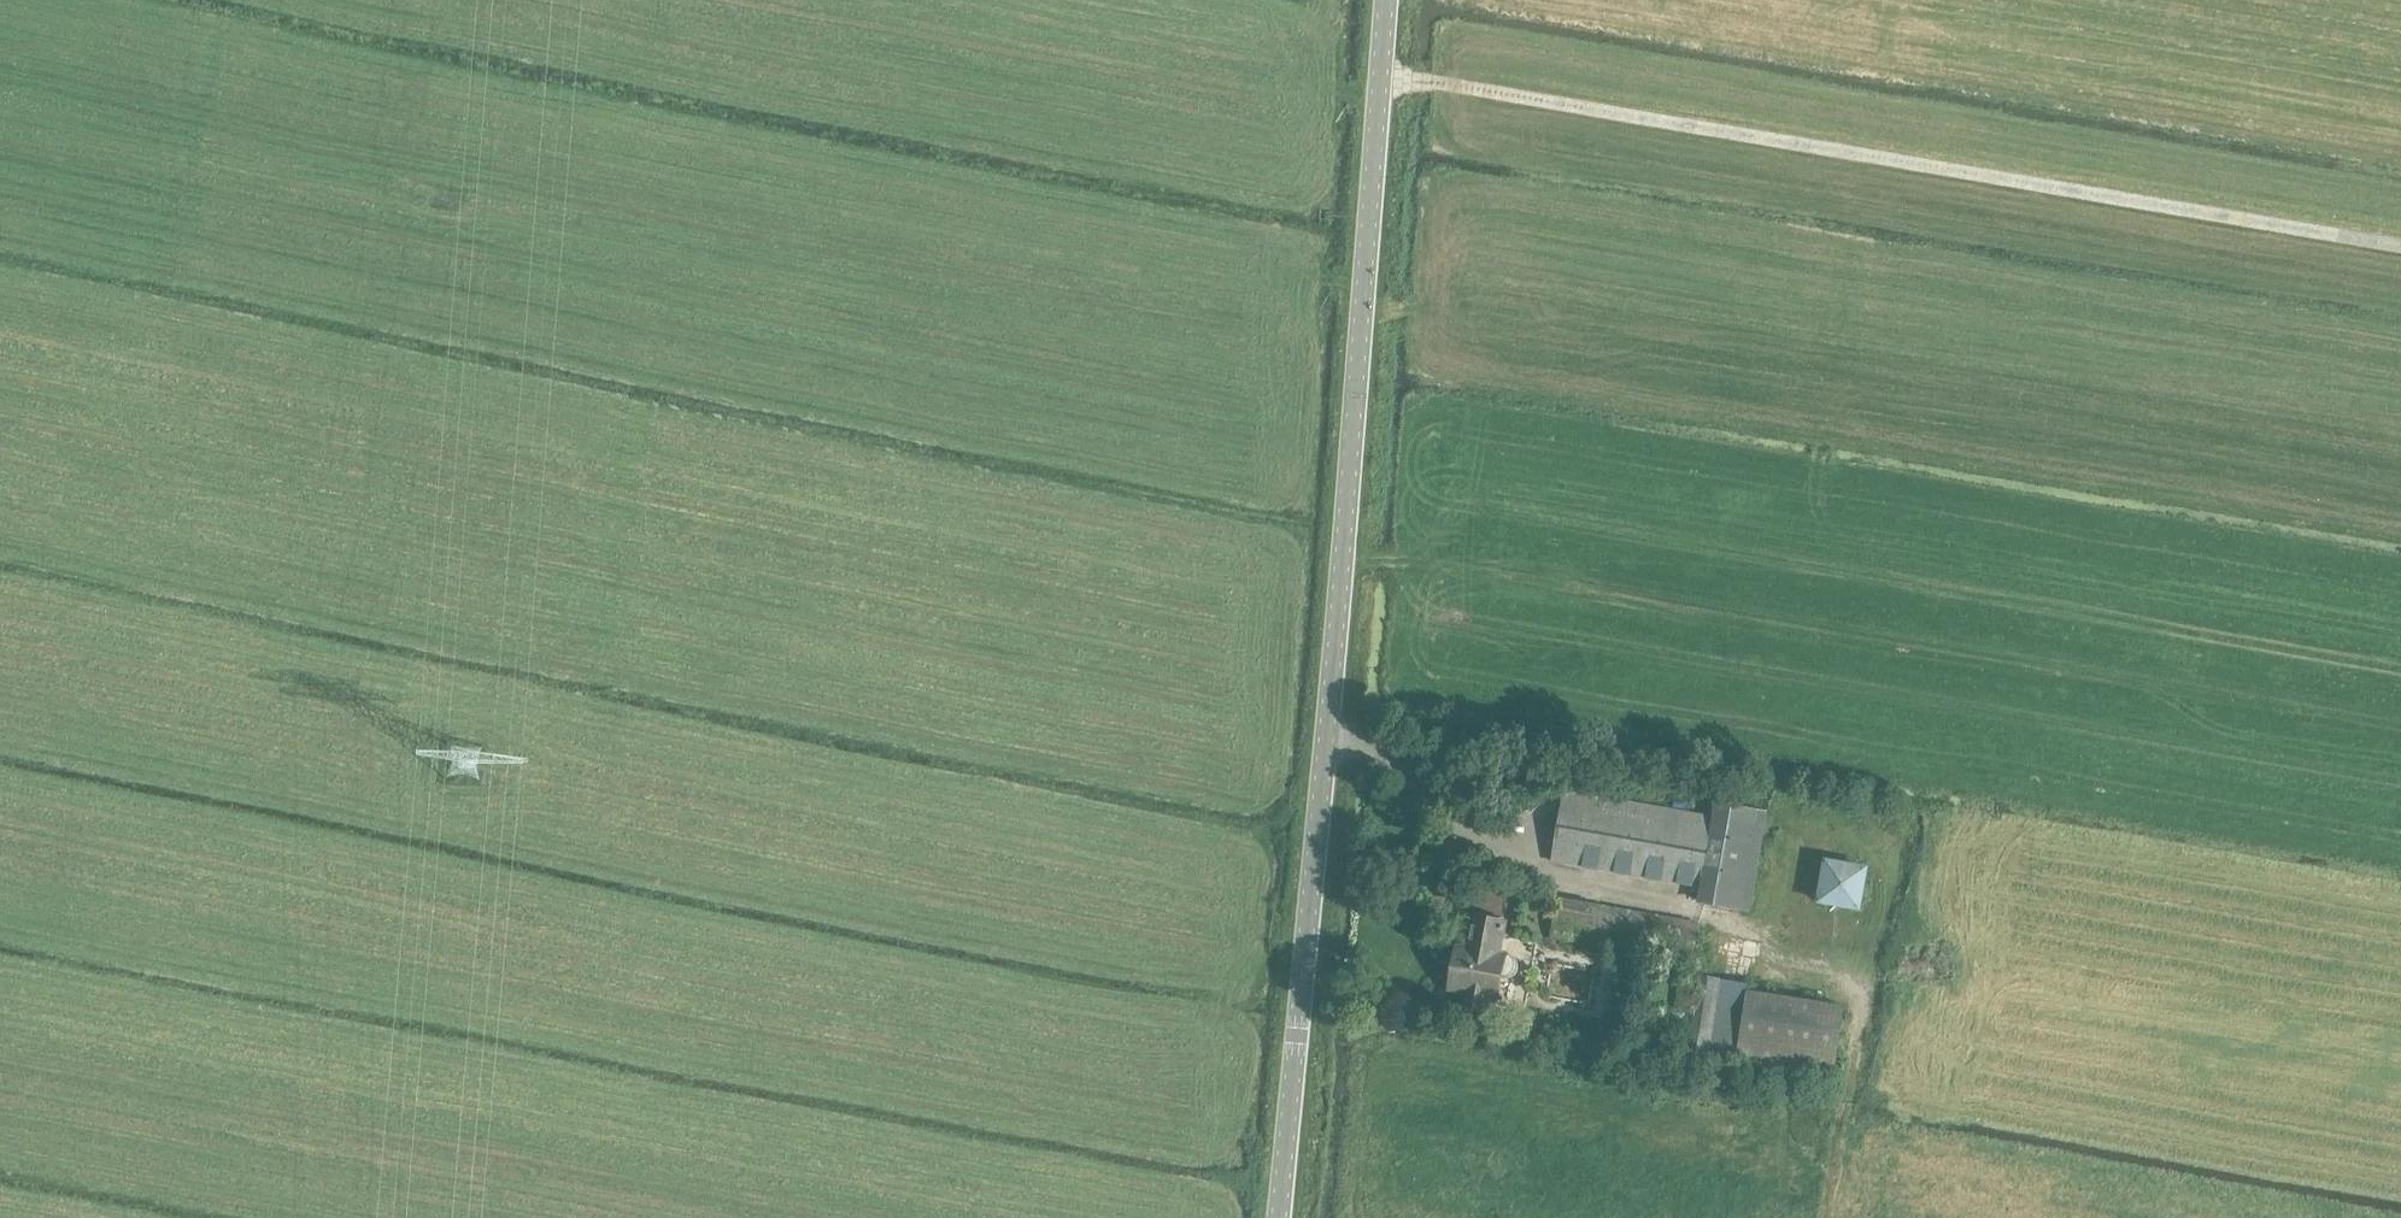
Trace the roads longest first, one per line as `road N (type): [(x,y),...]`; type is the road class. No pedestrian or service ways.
road 1 (unclassified): [(1281,1217),(1385,0)]
road 2 (track): [(1379,78),(2400,247)]

